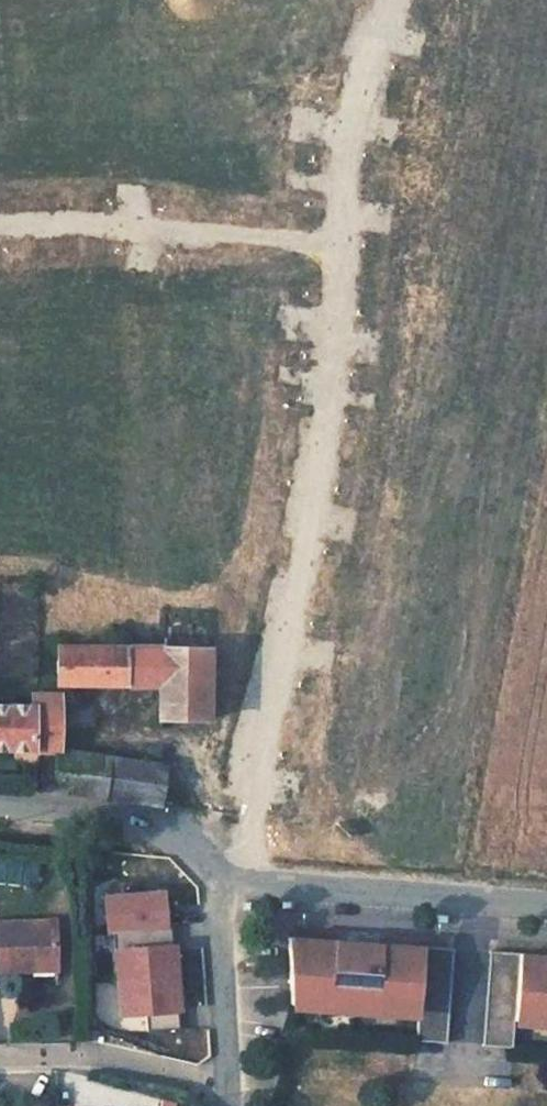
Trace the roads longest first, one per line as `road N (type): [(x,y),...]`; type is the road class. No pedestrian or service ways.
road 1 (residential): [(225,894),(306,544),(344,223)]
road 2 (residential): [(0,233),(344,223)]
road 3 (residential): [(225,894),(546,910)]
road 4 (residential): [(0,802),(162,825),(204,847),(225,894)]
road 5 (residential): [(344,223),(355,98),(393,0)]
road 6 (residential): [(228,1078),(65,1056),(0,1066)]
road 7 (residential): [(225,894),(228,1078)]

